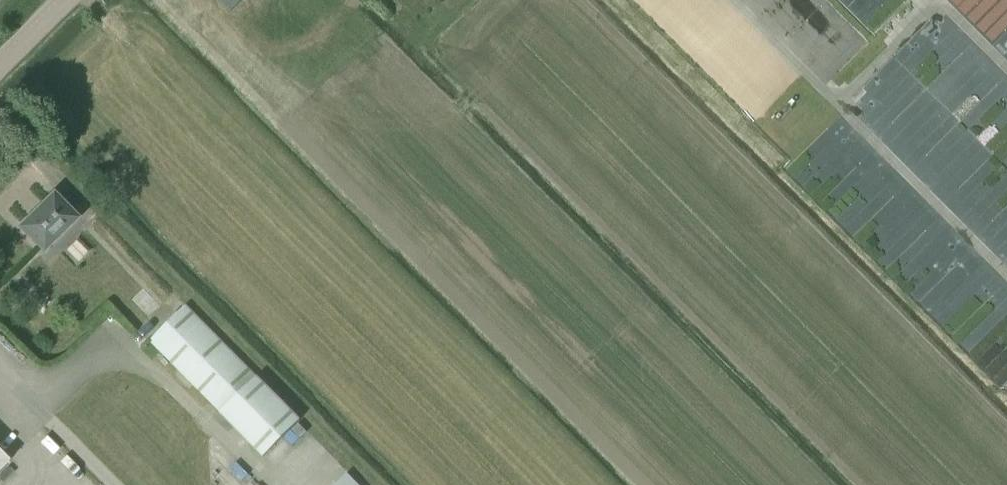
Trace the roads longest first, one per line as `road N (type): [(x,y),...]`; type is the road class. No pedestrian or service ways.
road 1 (track): [(734,0),(1006,275)]
road 2 (track): [(834,101),(938,0)]

